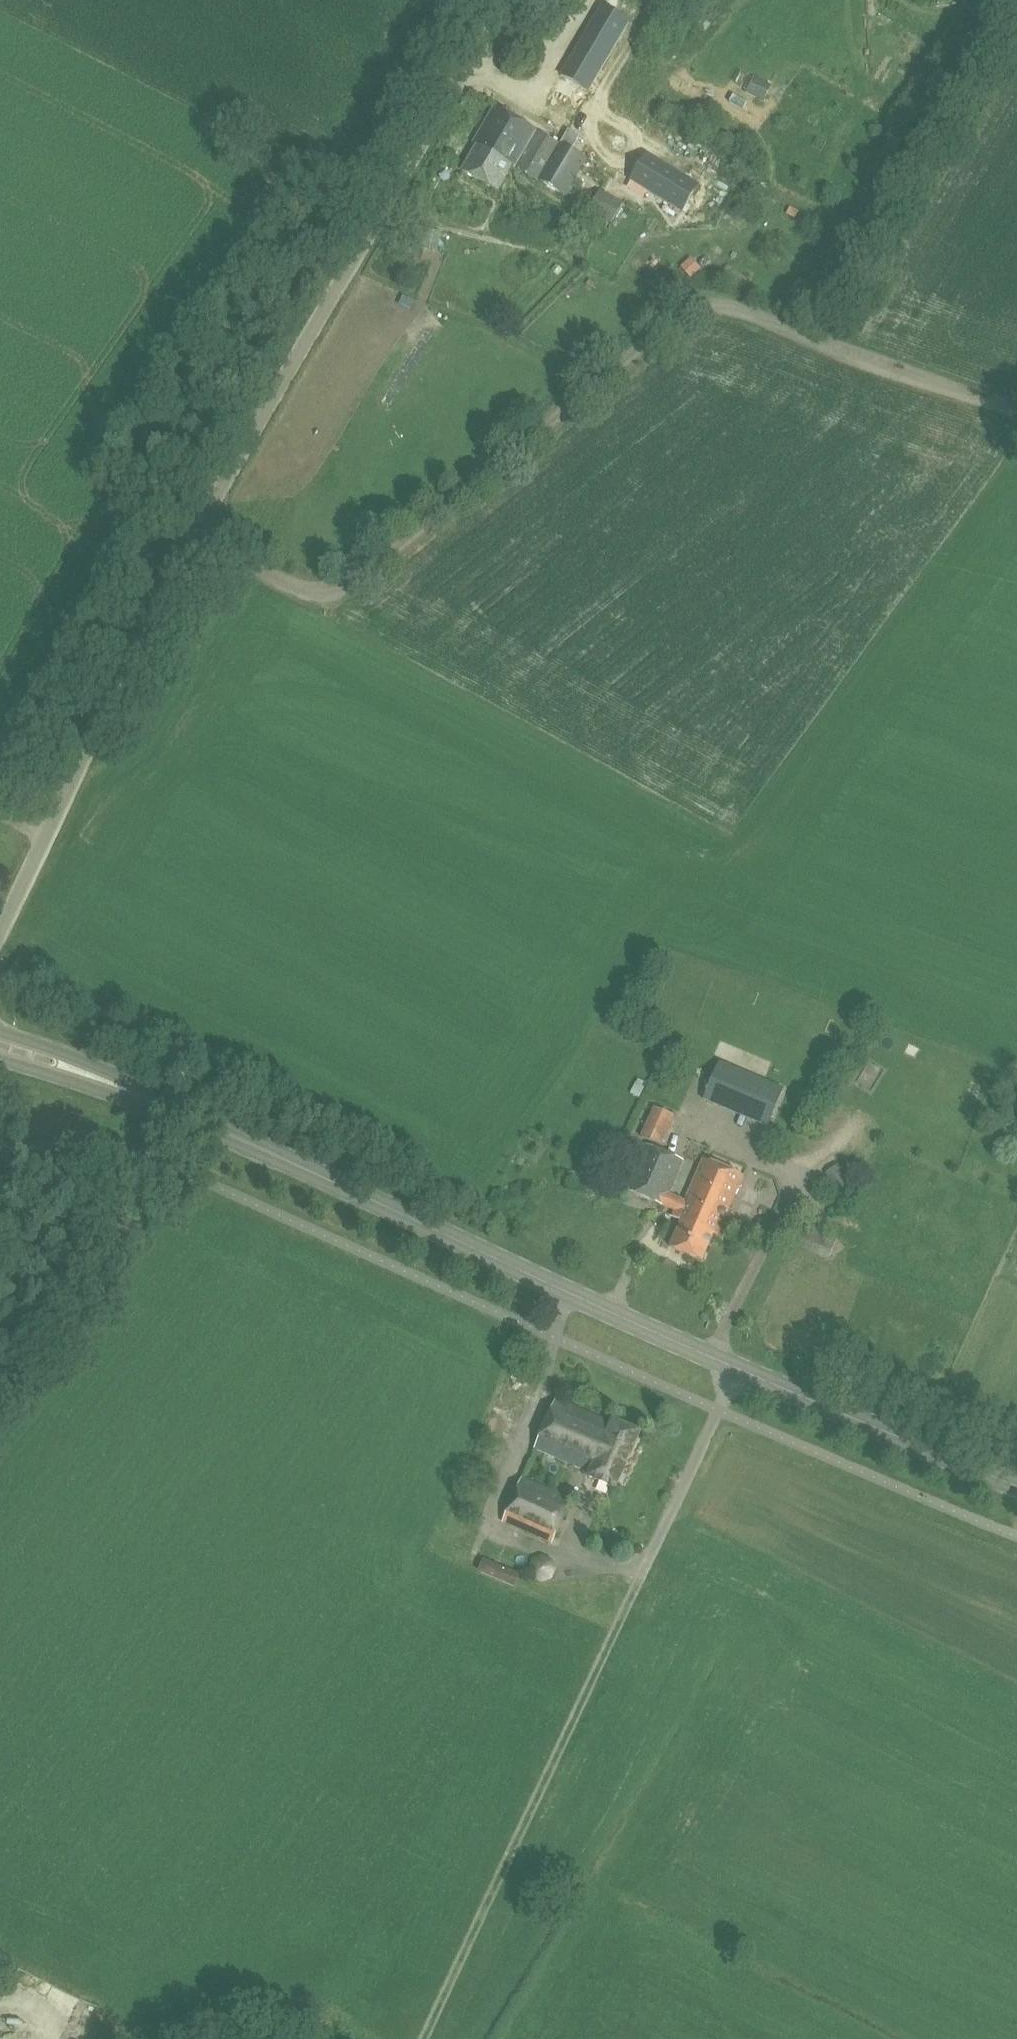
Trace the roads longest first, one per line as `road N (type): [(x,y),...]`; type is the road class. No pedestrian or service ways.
road 1 (primary): [(1016,1486),(482,1255),(74,1058),(0,1037)]
road 2 (unclassified): [(0,933),(191,534),(505,0)]

